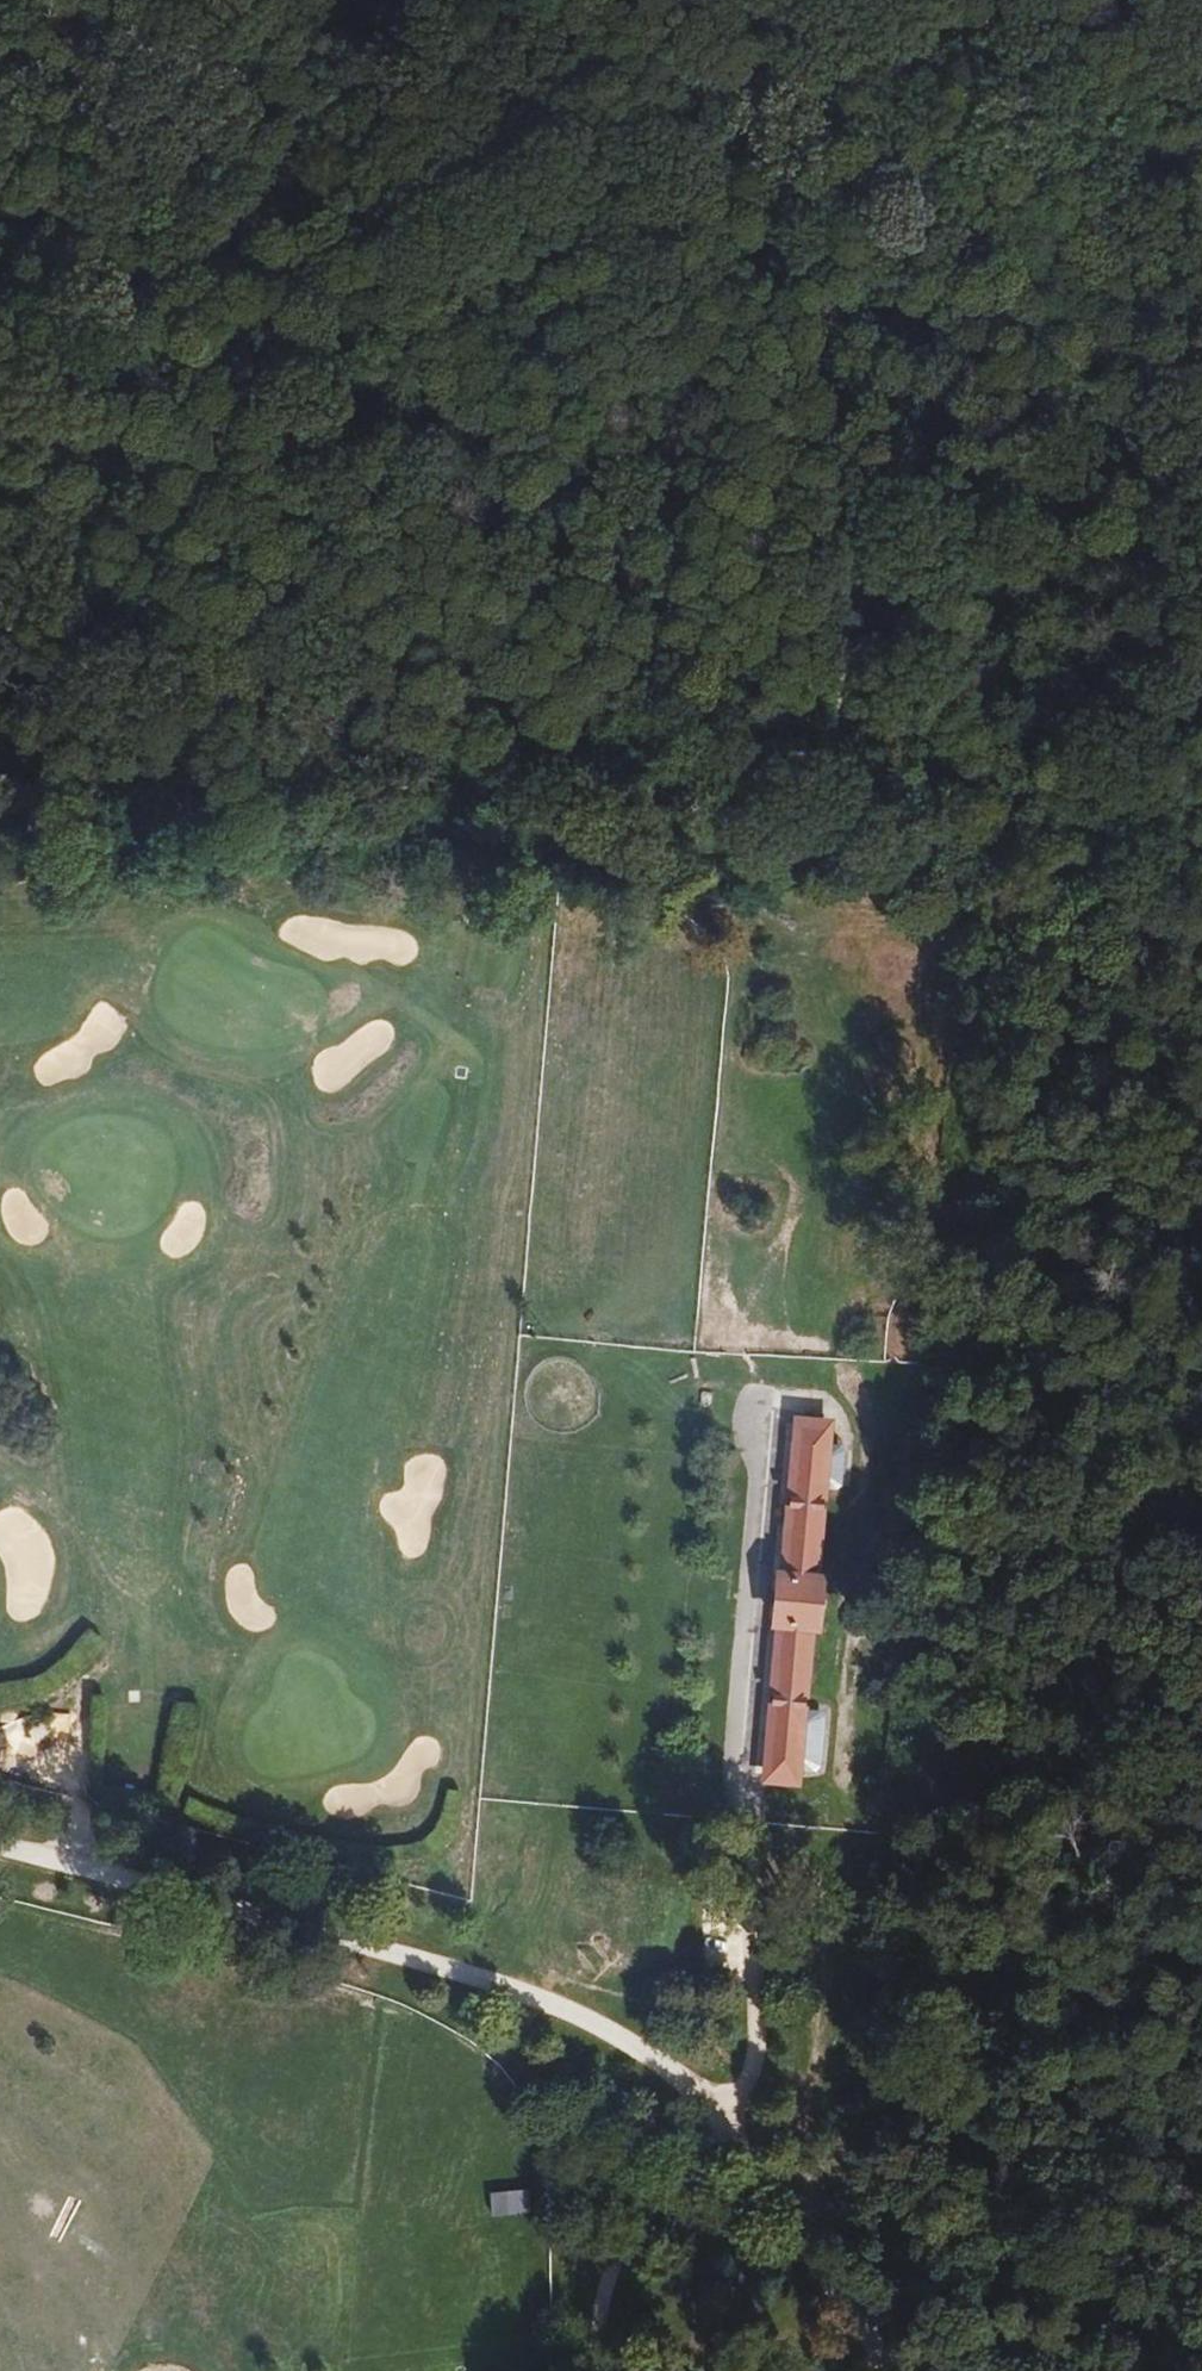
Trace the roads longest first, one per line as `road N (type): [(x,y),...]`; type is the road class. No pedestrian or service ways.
road 1 (track): [(892,2370),(730,2114),(671,2066),(496,1983),(0,1846)]
road 2 (track): [(593,2370),(596,2334),(730,2114),(764,1832),(738,1752),(771,1413)]

